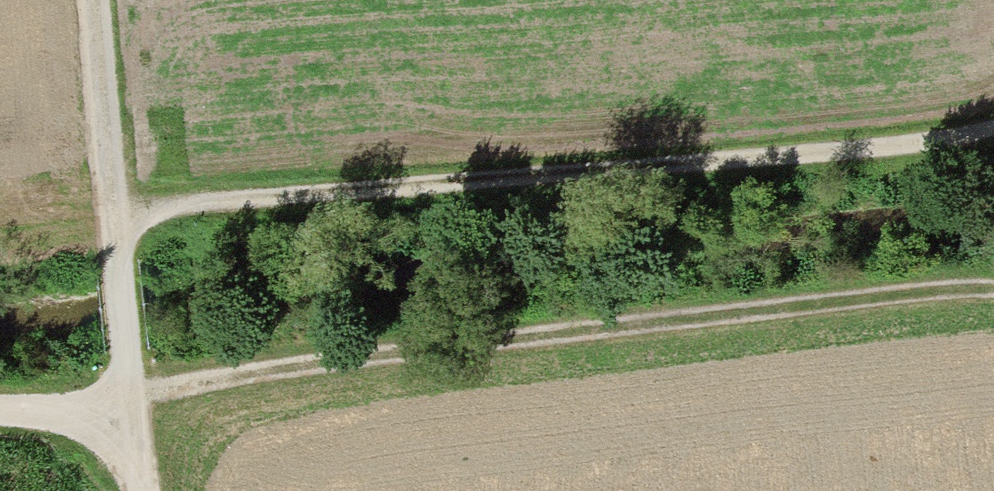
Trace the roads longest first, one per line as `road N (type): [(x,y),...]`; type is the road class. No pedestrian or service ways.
road 1 (track): [(0,412),(993,291)]
road 2 (track): [(113,232),(958,138),(993,127)]
road 3 (track): [(132,490),(117,258),(87,0)]

